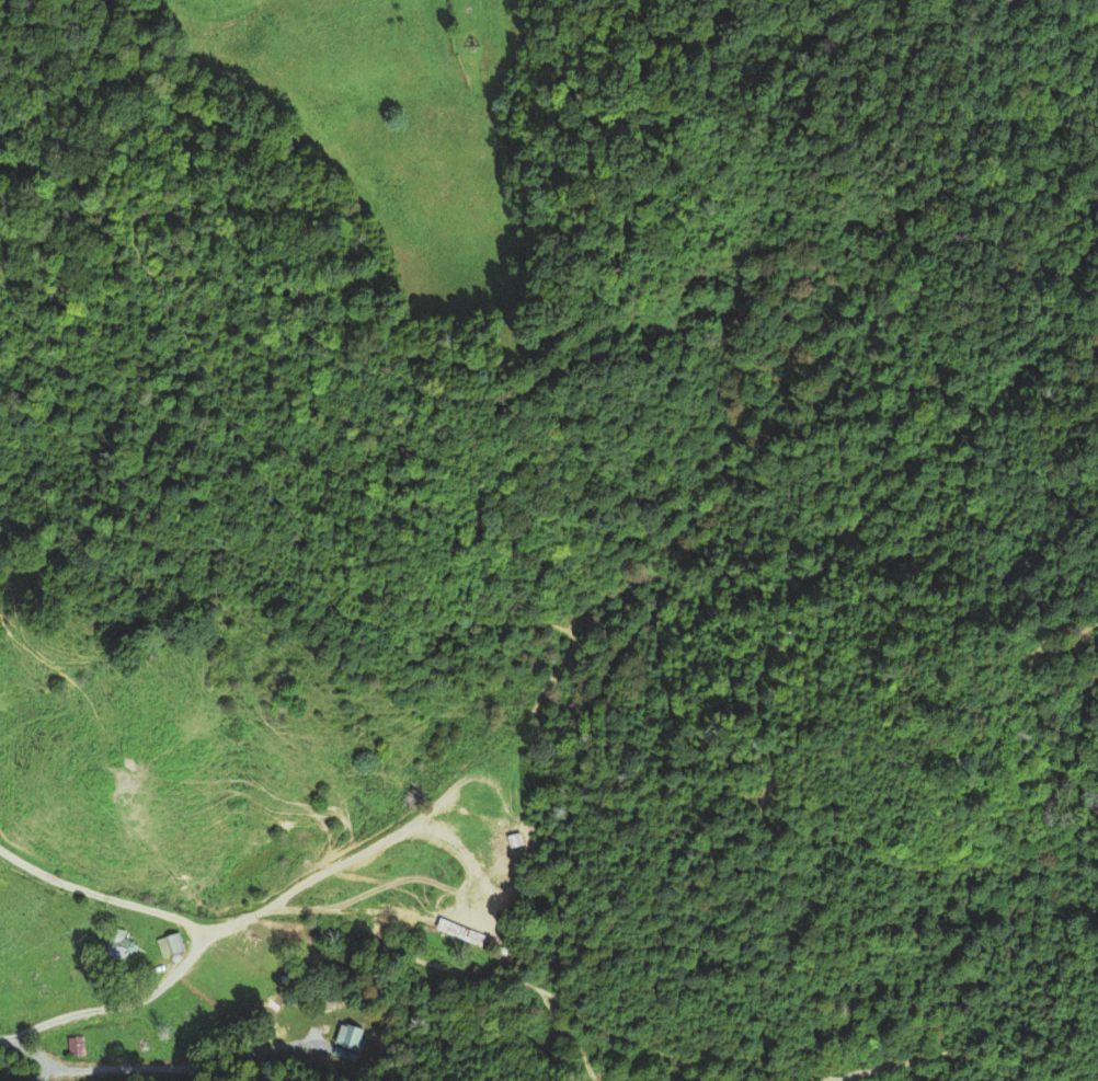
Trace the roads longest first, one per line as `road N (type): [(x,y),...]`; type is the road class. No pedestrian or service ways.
road 1 (residential): [(0,1037),(137,1001),(175,974),(202,938)]

